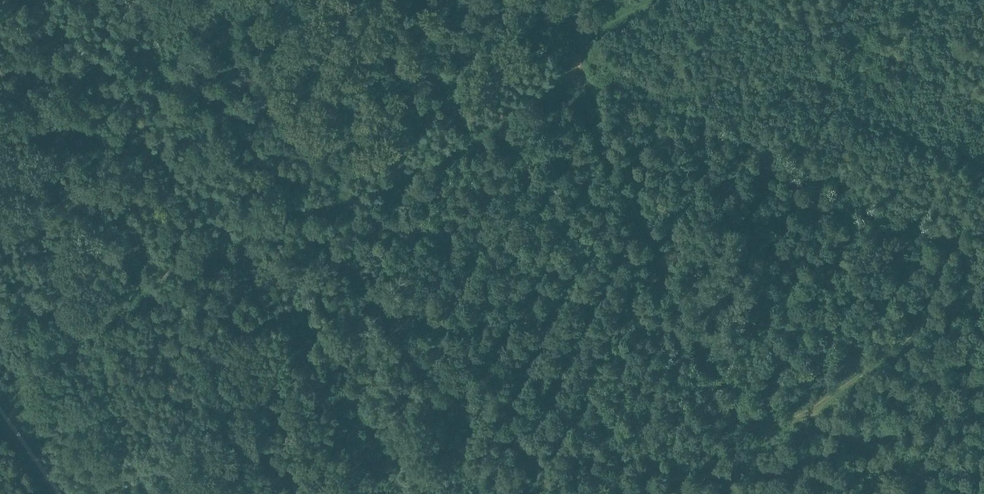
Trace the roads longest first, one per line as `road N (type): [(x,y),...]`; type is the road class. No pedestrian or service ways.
road 1 (track): [(7,419),(21,388),(48,361),(196,252),(448,155),(579,65),(596,31),(647,0)]
road 2 (track): [(579,65),(603,144),(703,351),(766,439)]
road 3 (track): [(675,493),(840,390),(983,270)]

